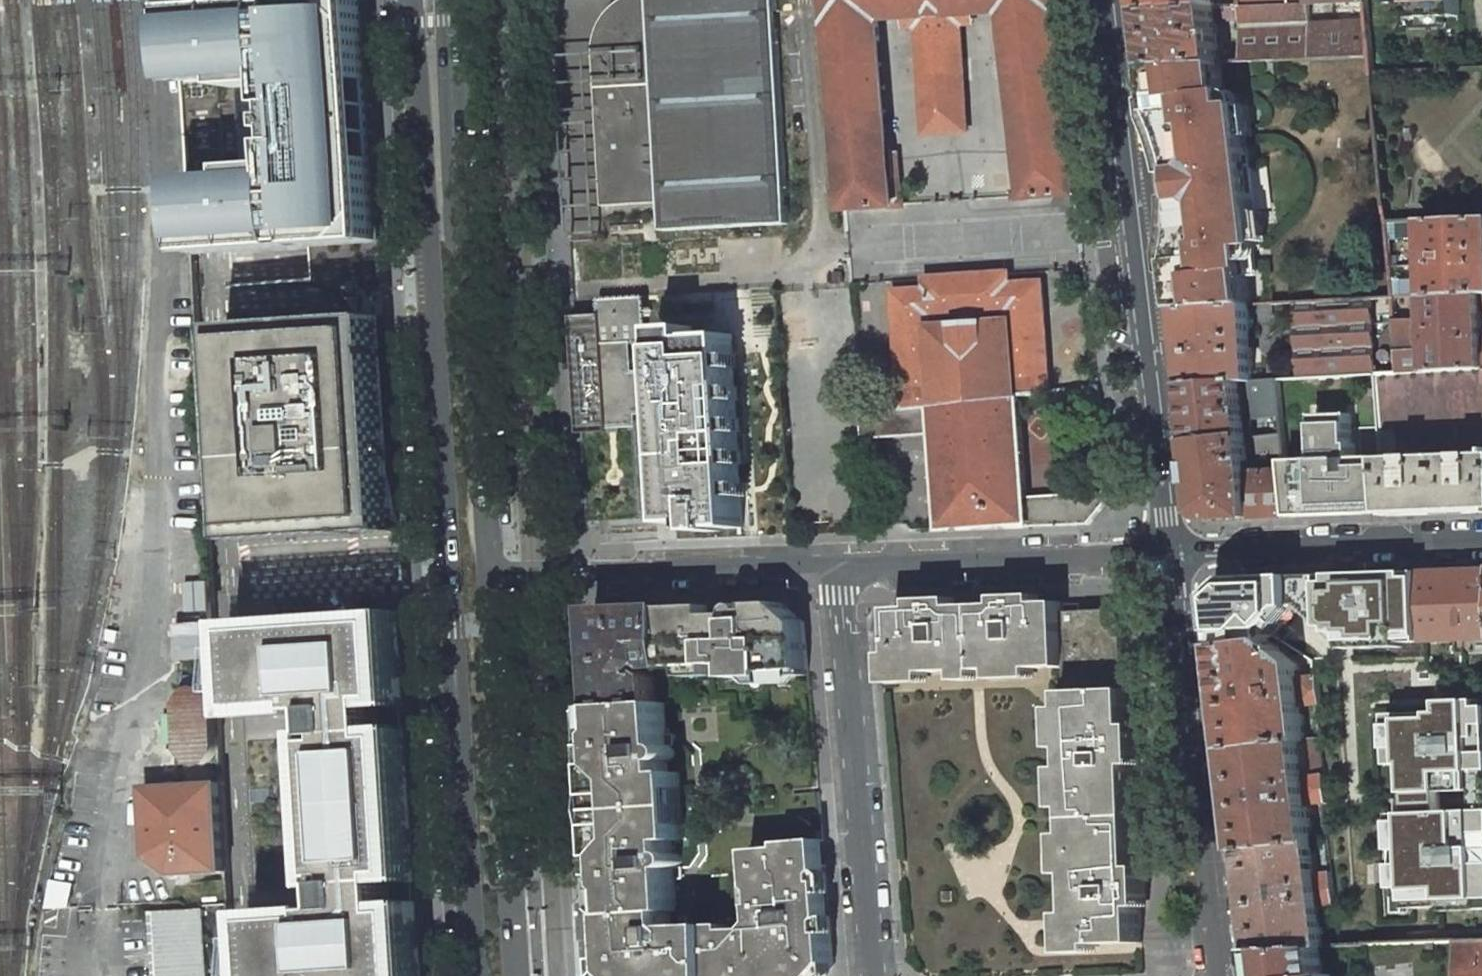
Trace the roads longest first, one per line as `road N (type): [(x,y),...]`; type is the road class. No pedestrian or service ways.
road 1 (secondary): [(411,0),(474,975)]
road 2 (secondary): [(494,573),(457,0)]
road 3 (residential): [(1109,0),(1168,554)]
road 4 (residential): [(1168,554),(1213,975)]
road 5 (residential): [(877,975),(838,566)]
road 6 (secondary): [(519,975),(494,573)]
road 7 (residential): [(838,566),(494,573)]
road 8 (residential): [(1168,554),(838,566)]
road 9 (residential): [(1481,540),(1168,554)]

